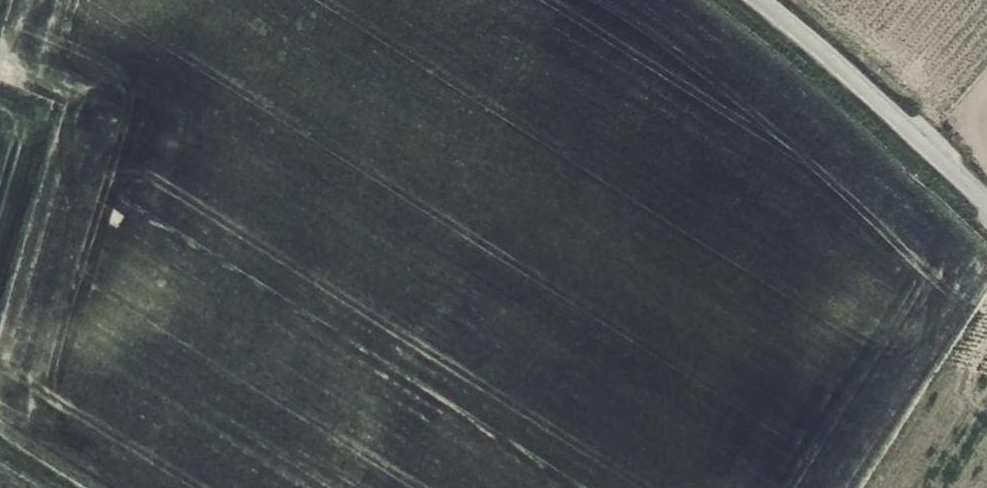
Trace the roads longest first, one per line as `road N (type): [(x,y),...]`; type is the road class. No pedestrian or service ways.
road 1 (unclassified): [(759,0),(986,202)]

